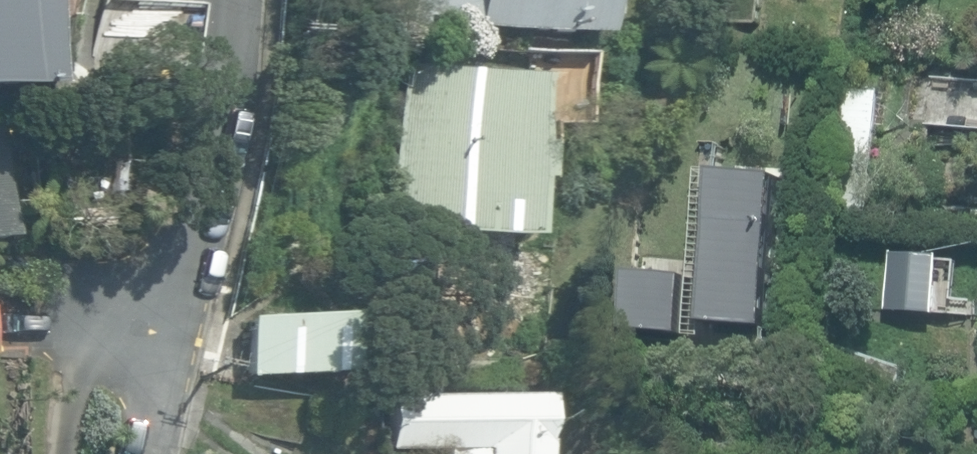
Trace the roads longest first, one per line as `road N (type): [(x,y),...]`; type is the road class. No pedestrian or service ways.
road 1 (unclassified): [(218,0),(213,94),(145,370)]

